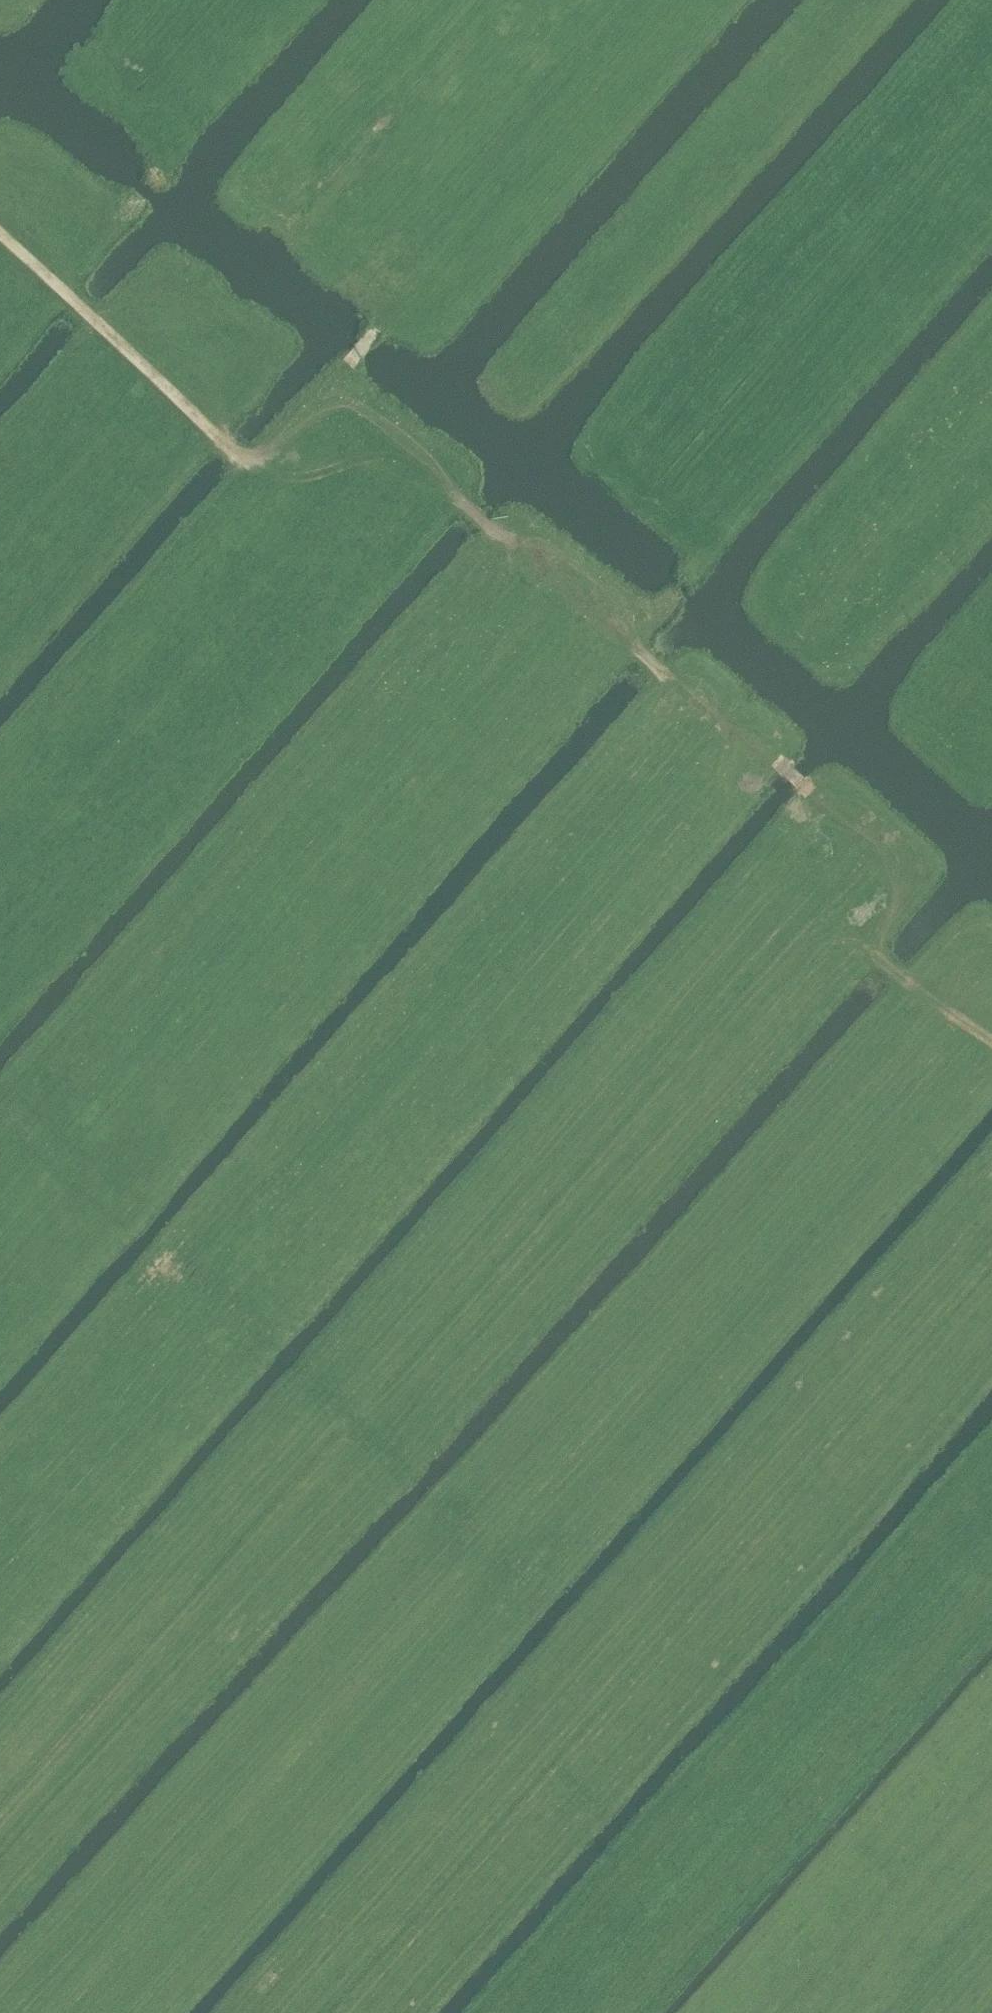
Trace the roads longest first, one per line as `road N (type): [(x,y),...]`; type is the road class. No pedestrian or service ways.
road 1 (track): [(634,632),(492,526),(417,452),(380,429),(315,452),(251,460),(231,449),(0,232)]
road 2 (track): [(875,958),(800,804),(634,632),(737,510)]
road 3 (track): [(875,958),(991,1040)]

